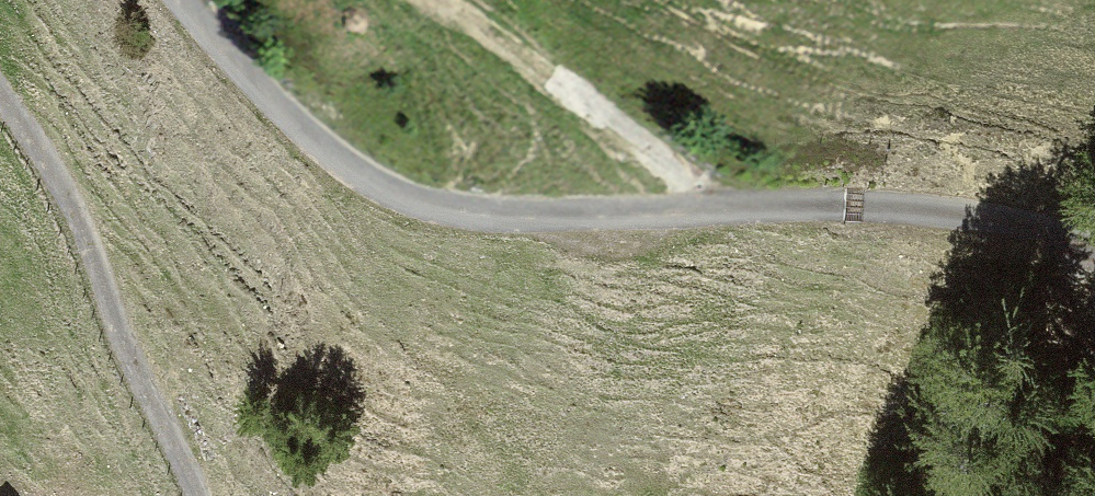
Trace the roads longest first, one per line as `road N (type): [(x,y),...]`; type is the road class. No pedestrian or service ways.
road 1 (track): [(200,0),(425,223),(884,215),(1094,268)]
road 2 (track): [(194,495),(163,407),(86,242),(0,99)]
road 3 (track): [(730,217),(439,0)]

